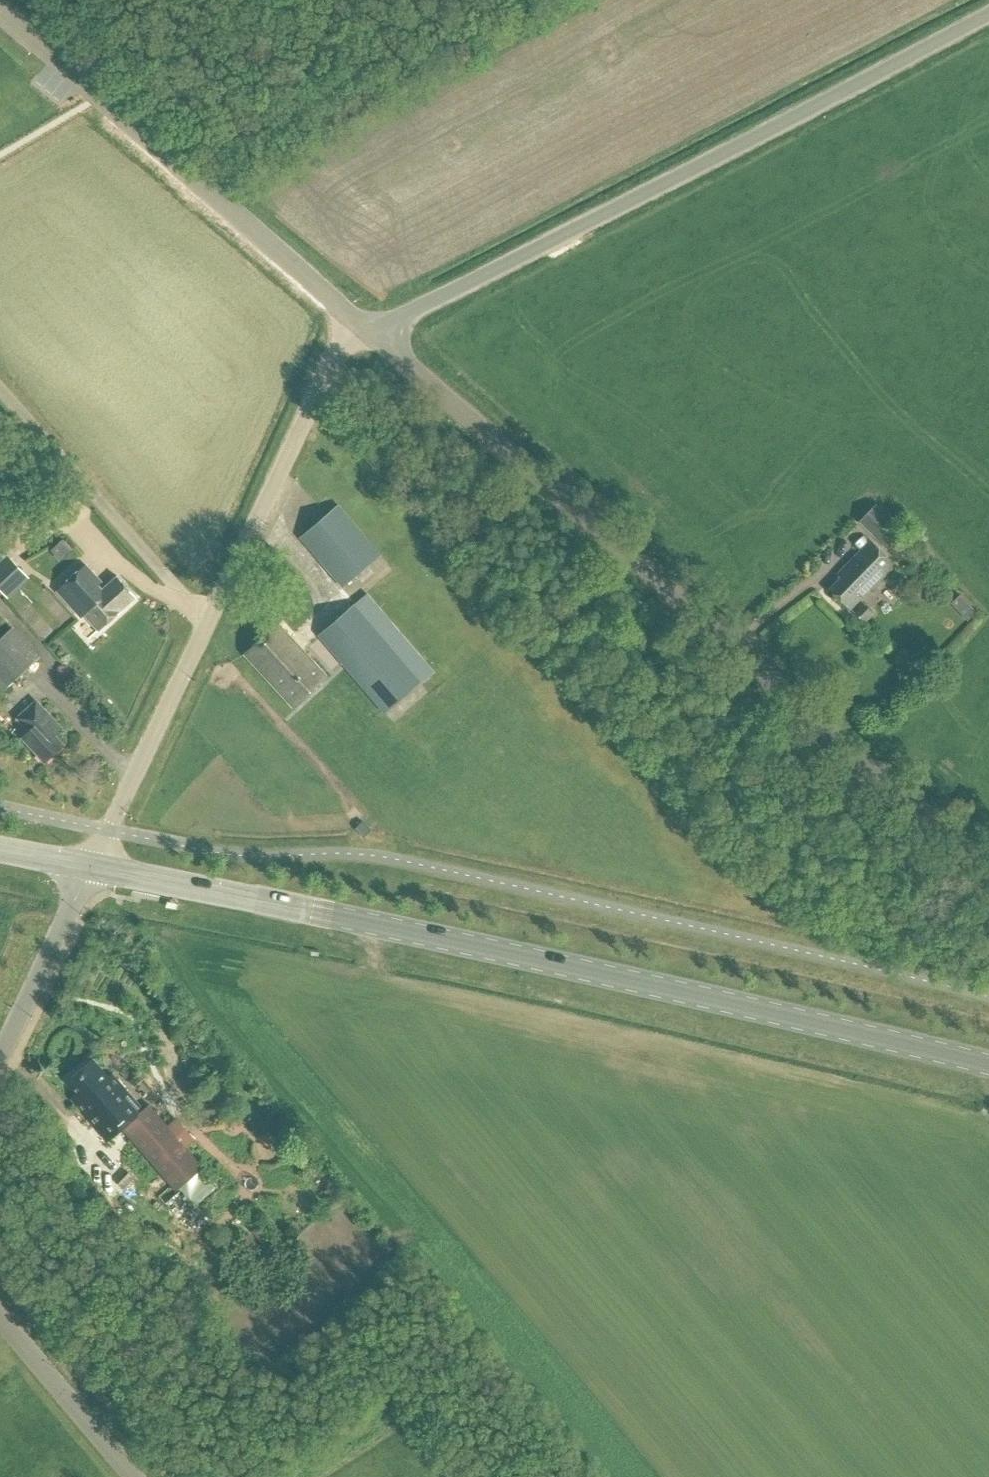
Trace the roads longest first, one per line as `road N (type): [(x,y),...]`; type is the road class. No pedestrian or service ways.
road 1 (secondary): [(988,1064),(92,865)]
road 2 (unclassified): [(373,332),(988,864)]
road 3 (unclassified): [(373,332),(988,13)]
road 4 (unclassified): [(92,865),(331,363),(373,332)]
road 5 (unclassified): [(373,332),(0,9)]
road 6 (unclassified): [(0,1056),(92,865)]
road 7 (unclassified): [(137,1476),(0,1315)]

